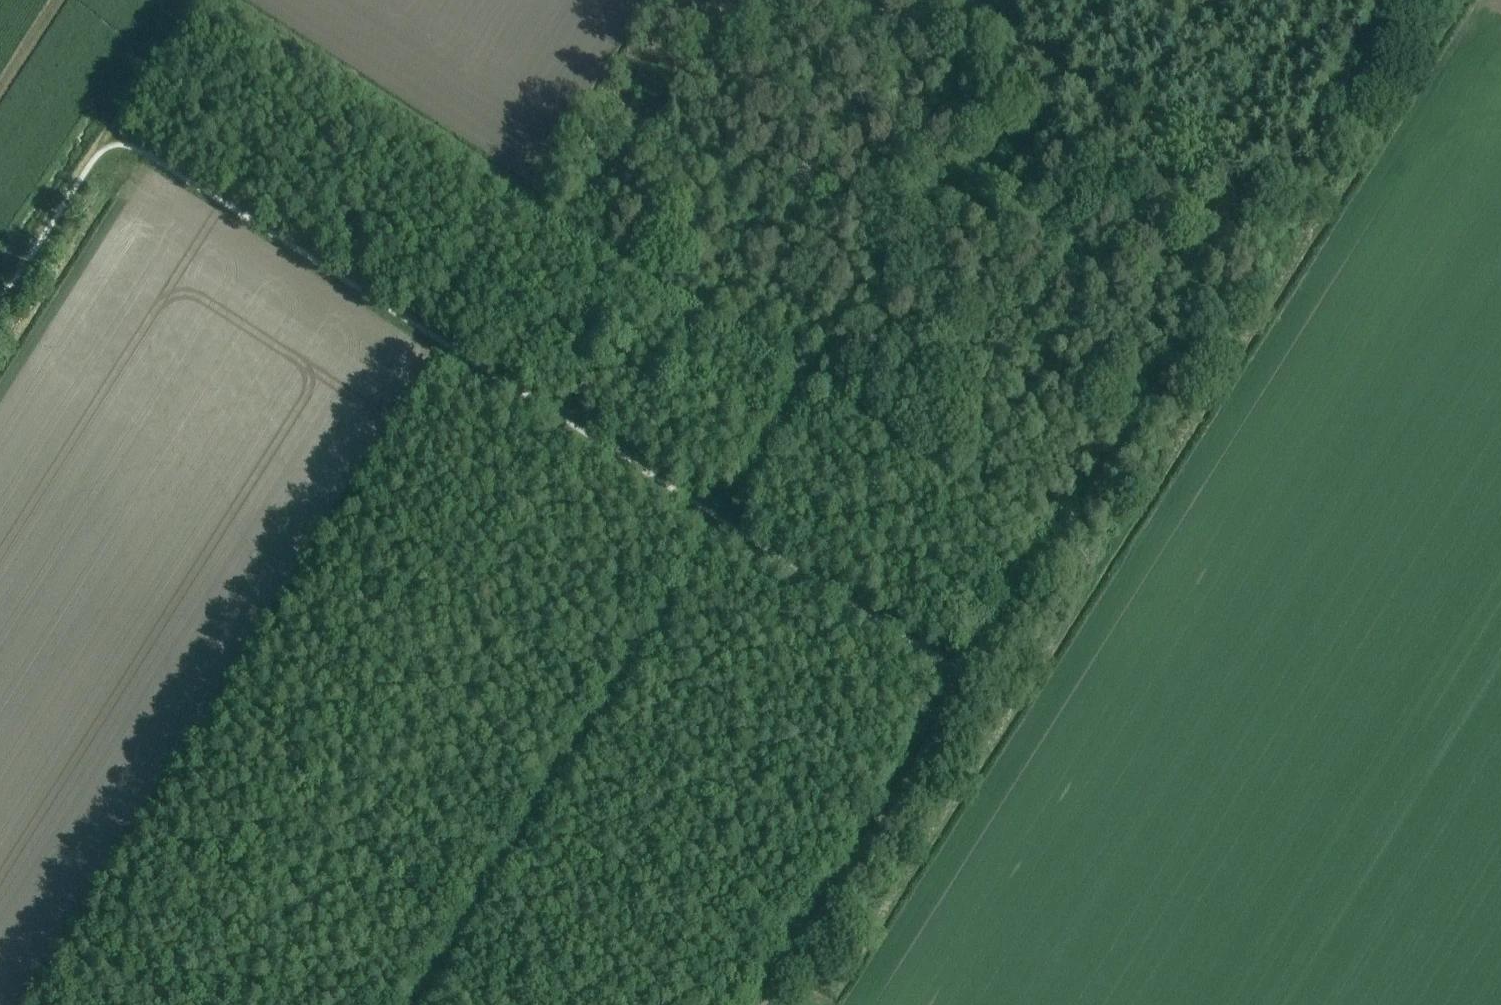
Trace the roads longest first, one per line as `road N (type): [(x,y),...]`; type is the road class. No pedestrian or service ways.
road 1 (track): [(753,1004),(1203,306),(1221,225),(1242,203),(1261,198),(1290,162),(1393,0)]

